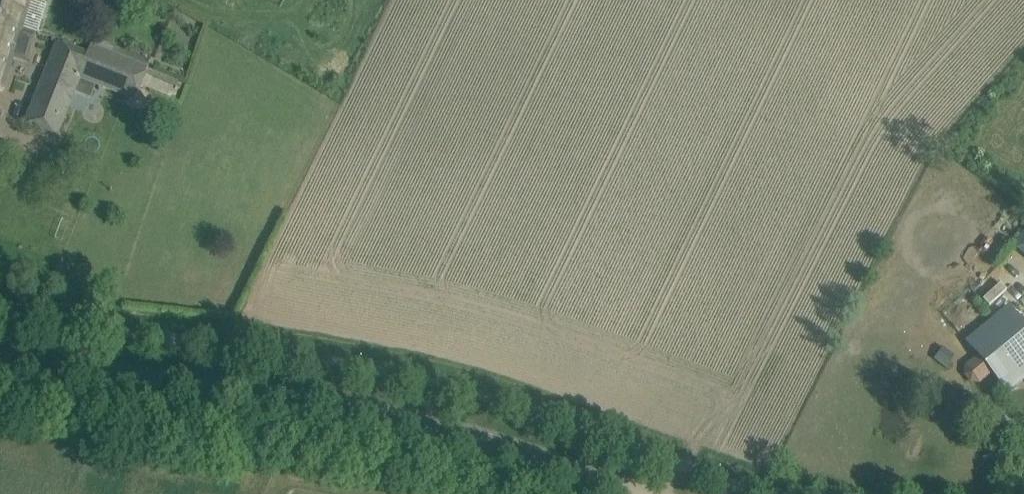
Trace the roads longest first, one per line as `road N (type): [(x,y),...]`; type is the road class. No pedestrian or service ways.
road 1 (tertiary): [(635,493),(489,442),(356,408),(0,353)]

